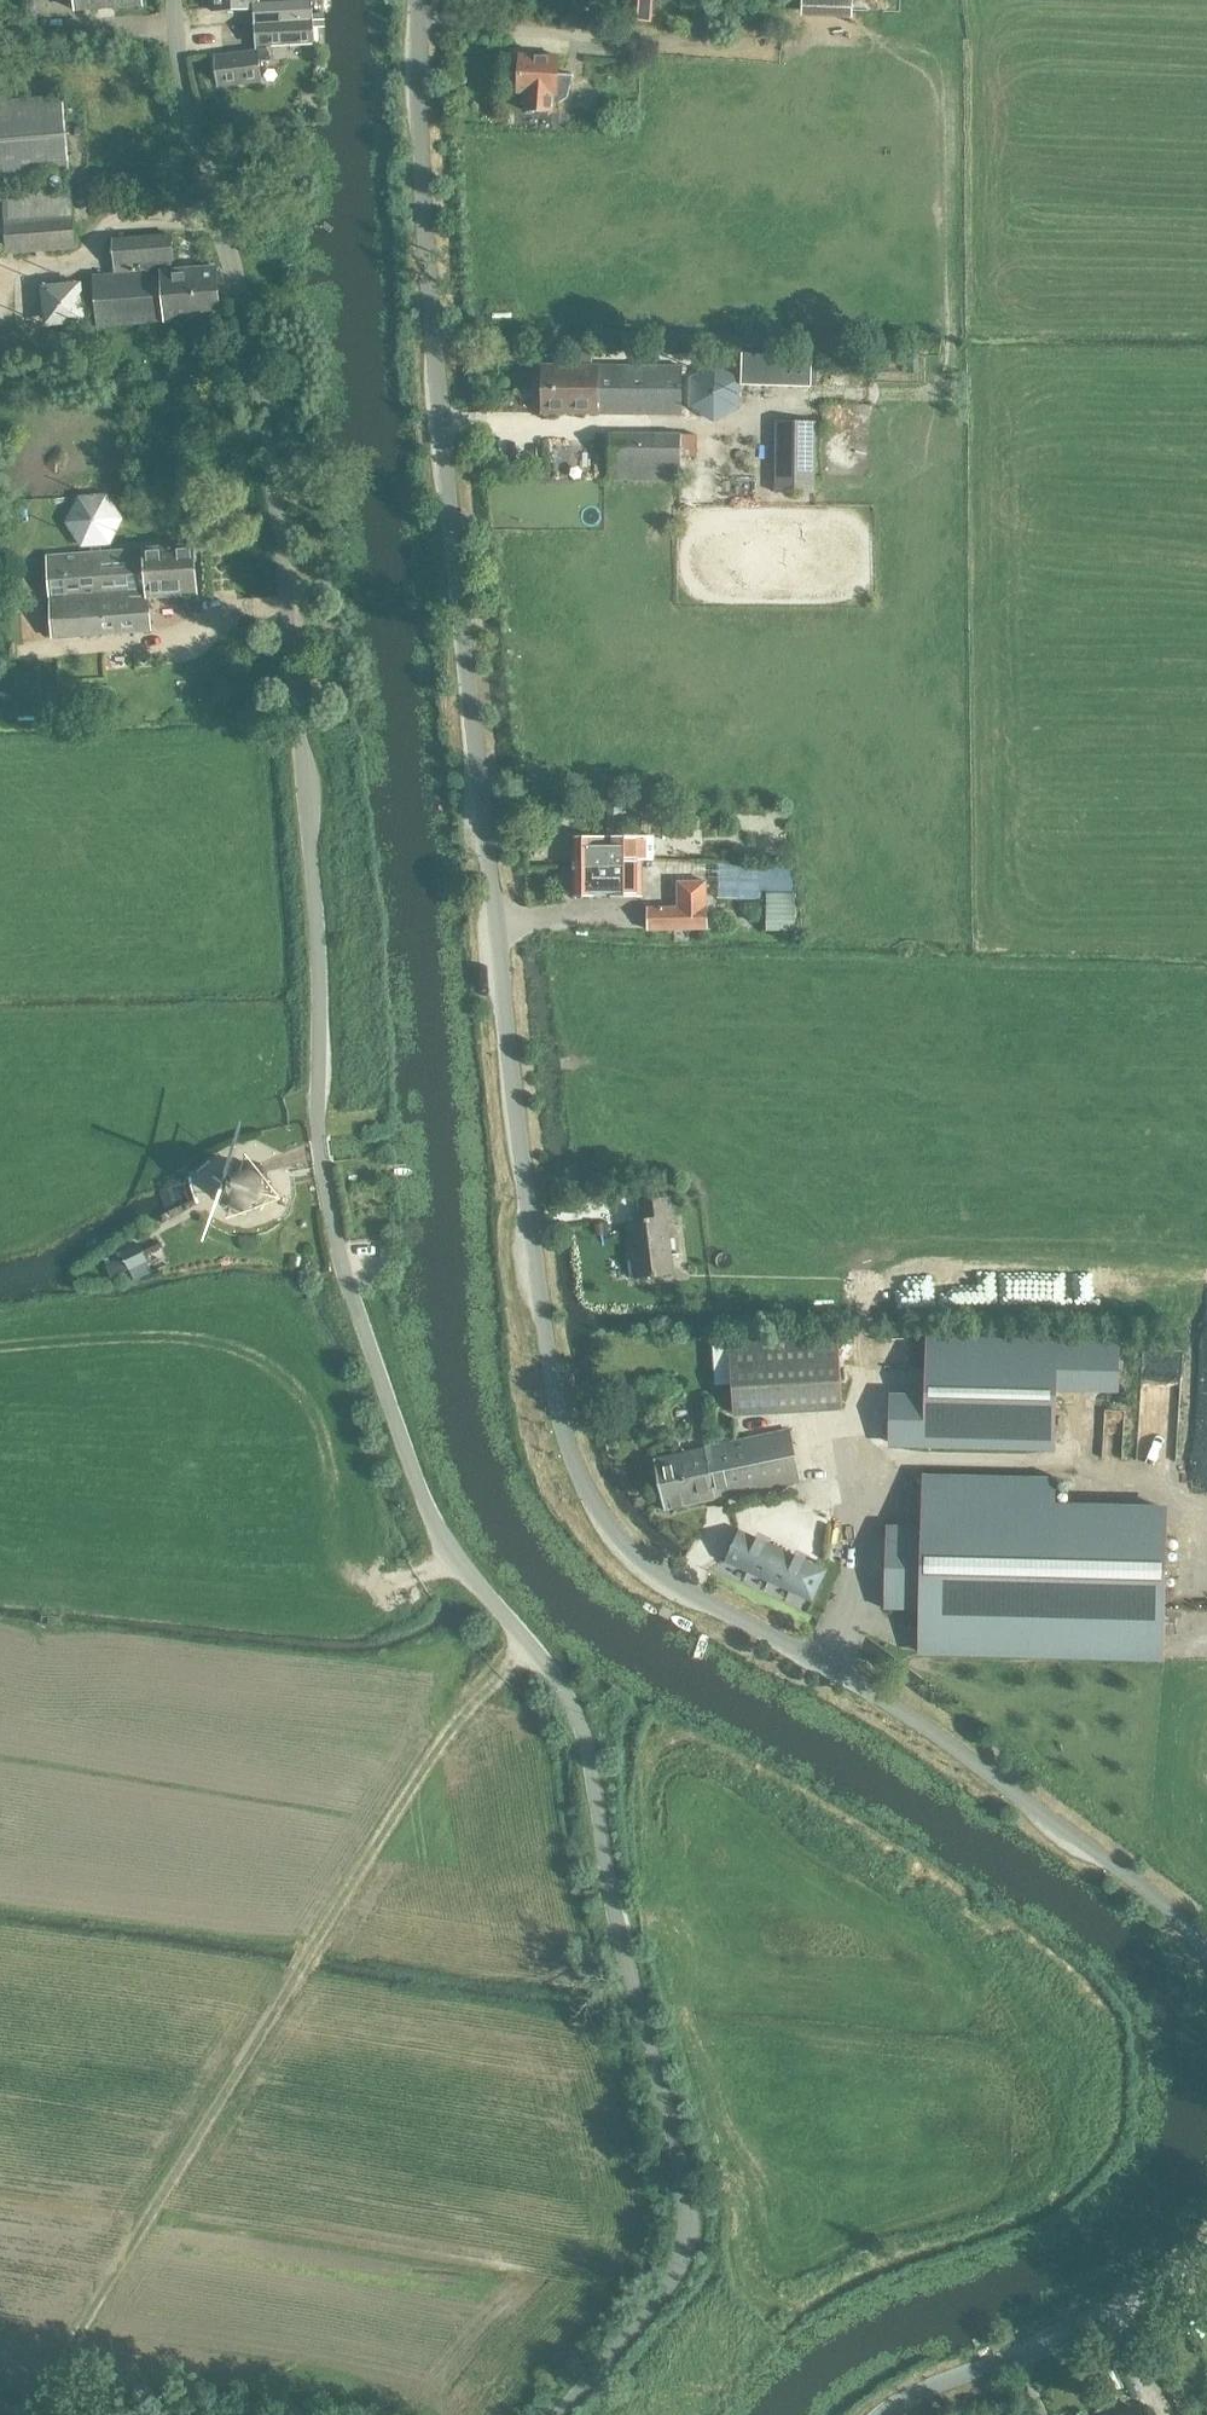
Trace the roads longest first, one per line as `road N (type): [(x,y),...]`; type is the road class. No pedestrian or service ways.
road 1 (unclassified): [(563,2414),(669,2287),(686,2252),(690,2209),(628,1969),(585,1731),(557,1680),(441,1537),(390,1420),(354,1298),(318,1108),(318,944),(305,776),(212,195),(185,112),(180,0)]
road 2 (unclassified): [(1206,1947),(1159,1900),(980,1766),(831,1665),(642,1566),(597,1511),(572,1455),(556,1403),(455,702),(413,0)]
road 3 (track): [(531,1649),(465,1711),(400,1801),(49,2373),(39,2414)]
road 4 (track): [(372,1583),(351,1549),(328,1457),(295,1395),(236,1356),(117,1340),(0,1346)]
road 5 (unclassified): [(892,2414),(925,2394),(1118,2316),(1206,2257)]
road 6 (track): [(0,293),(28,266),(97,255),(106,220),(210,221)]
road 7 (track): [(198,1116),(318,1108)]

